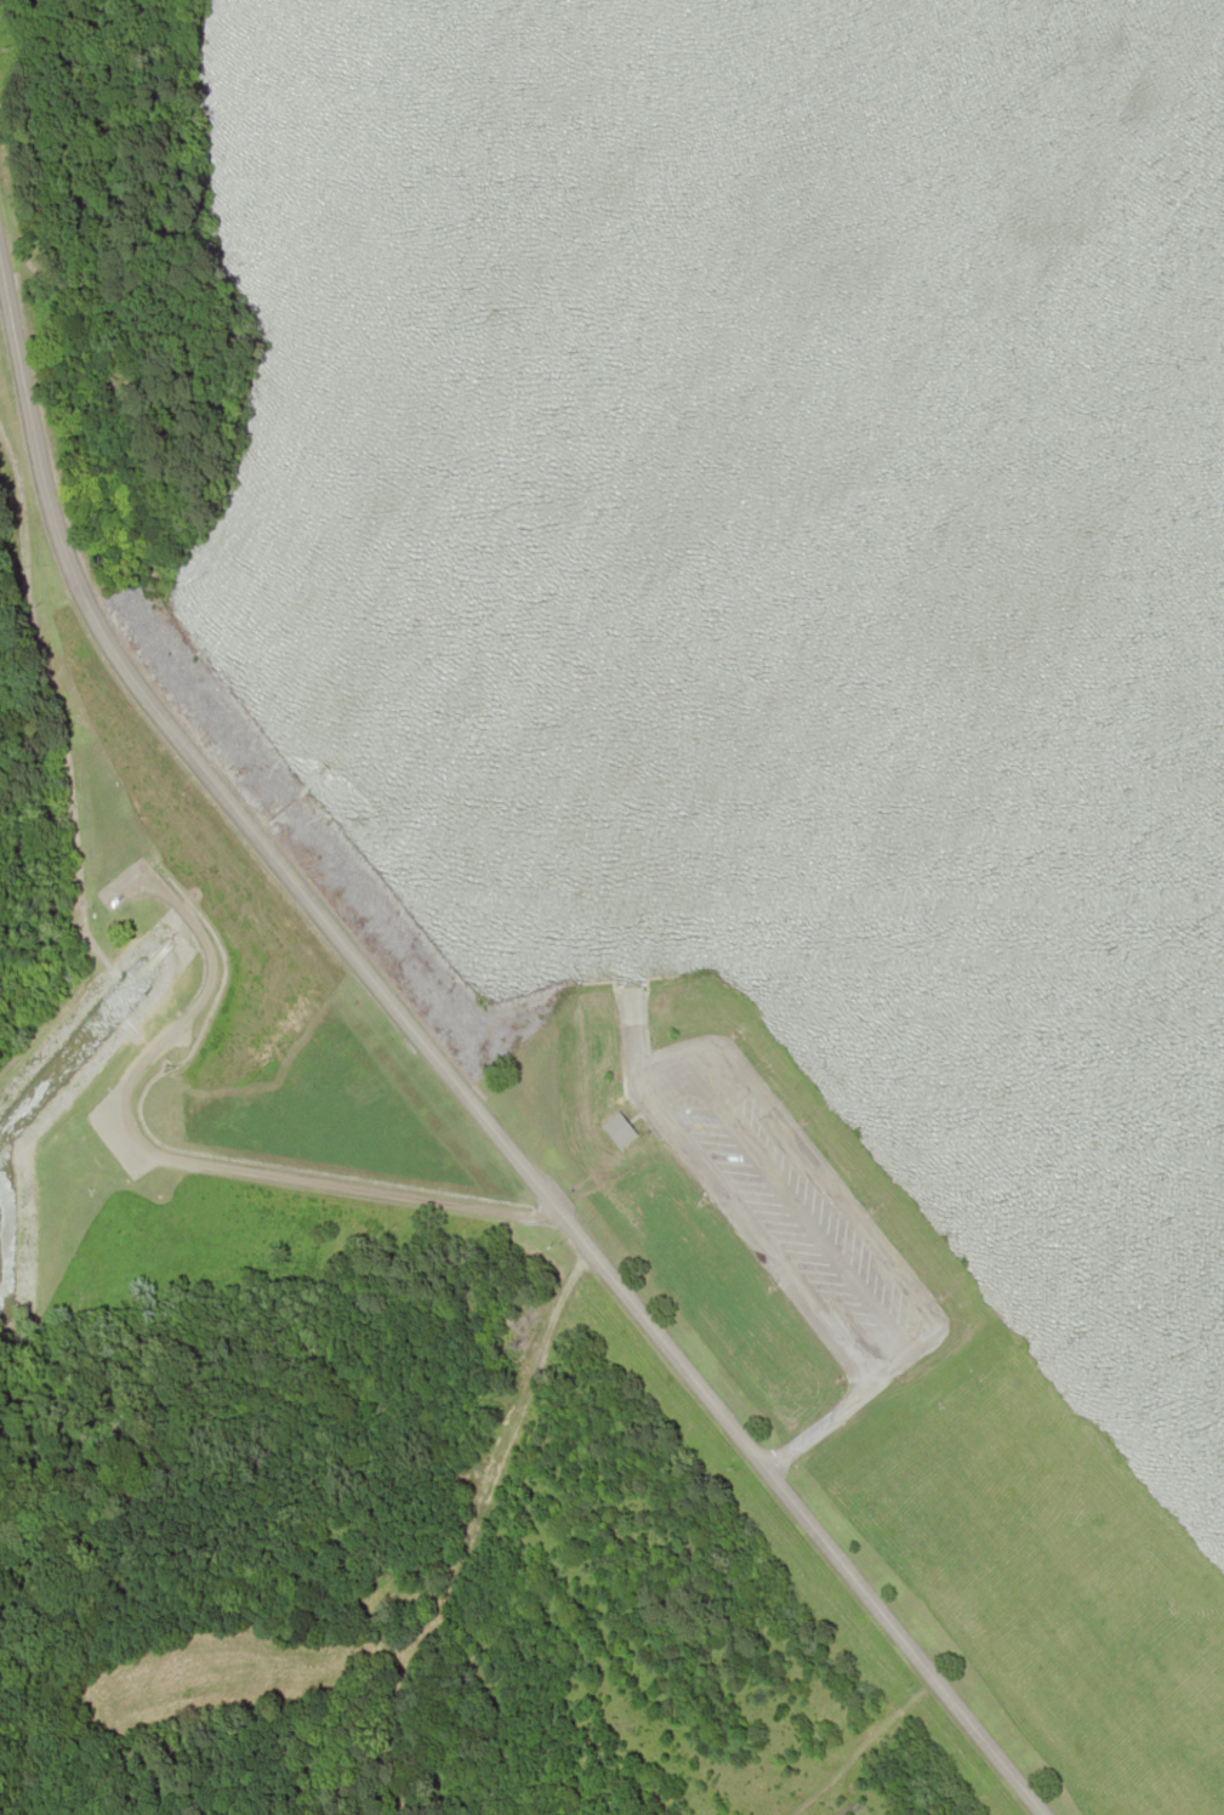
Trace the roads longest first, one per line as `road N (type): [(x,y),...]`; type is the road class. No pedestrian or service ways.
road 1 (residential): [(1043,1814),(104,644),(64,576),(0,277)]

